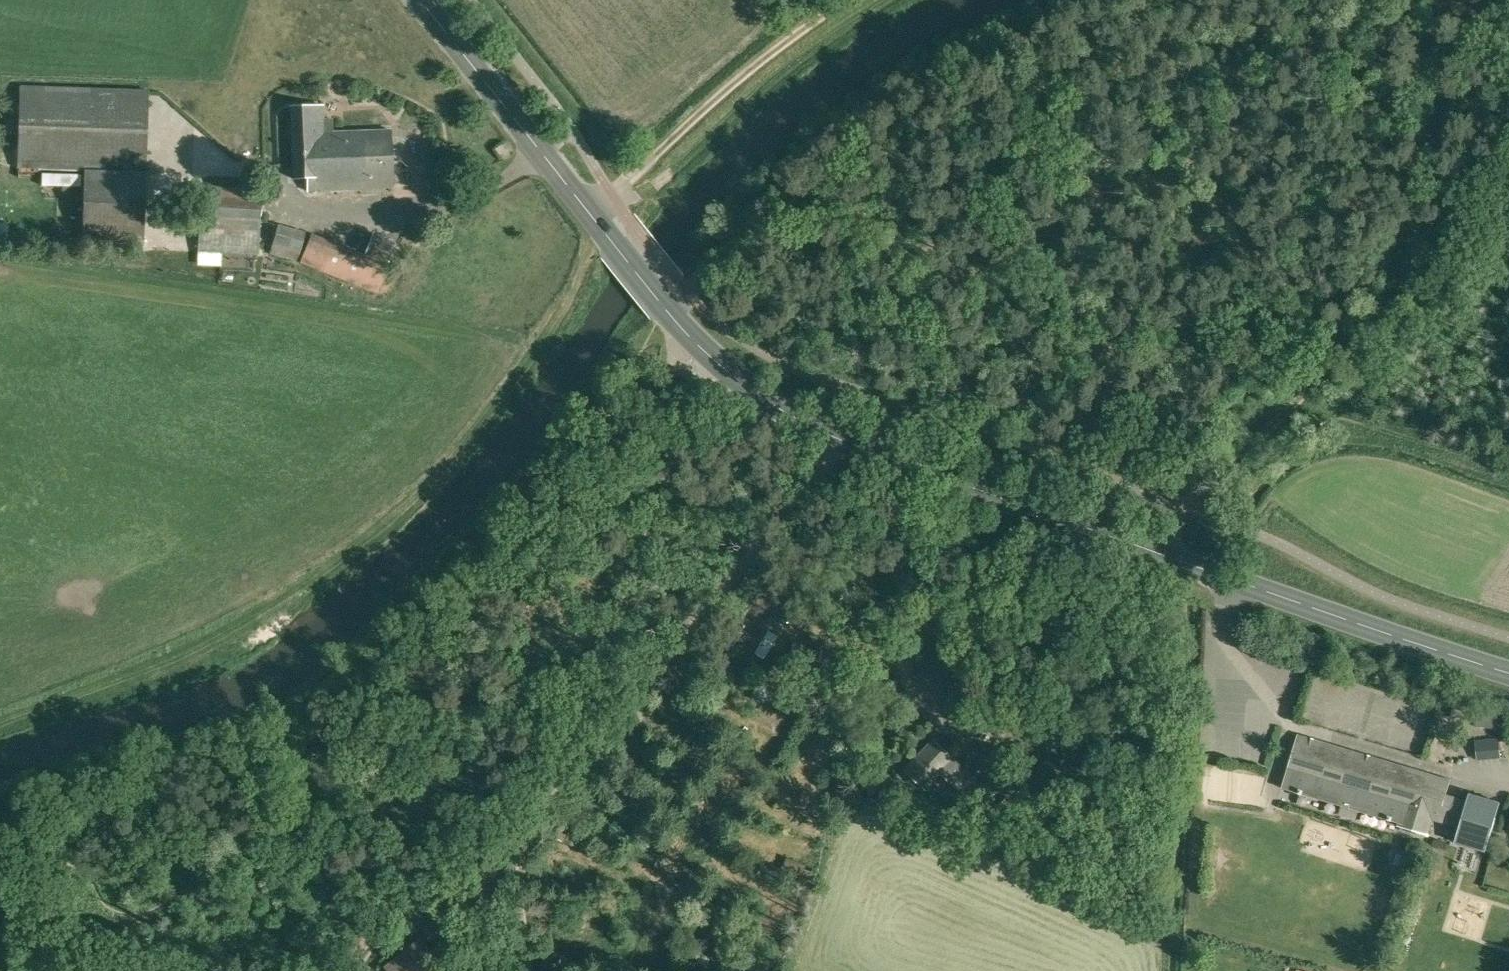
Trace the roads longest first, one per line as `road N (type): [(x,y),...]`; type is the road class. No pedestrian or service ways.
road 1 (secondary): [(1508,672),(870,451),(777,405),(722,367),(673,317),(423,0)]
road 2 (track): [(623,211),(445,482),(337,567),(0,722)]
road 3 (track): [(357,970),(544,733),(620,615),(658,506),(673,317)]
road 4 (track): [(673,317),(637,326),(524,494),(420,601),(375,633)]
road 5 (track): [(891,0),(713,126),(623,211)]
road 6 (track): [(613,195),(784,41),(854,0)]
road 7 (track): [(966,485),(929,613),(948,726),(988,759)]
road 8 (track): [(1311,392),(1386,324),(1508,184)]
road 9 (track): [(1311,392),(1187,506)]
road 10 (track): [(1508,172),(1477,123),(1483,90),(1508,48)]

